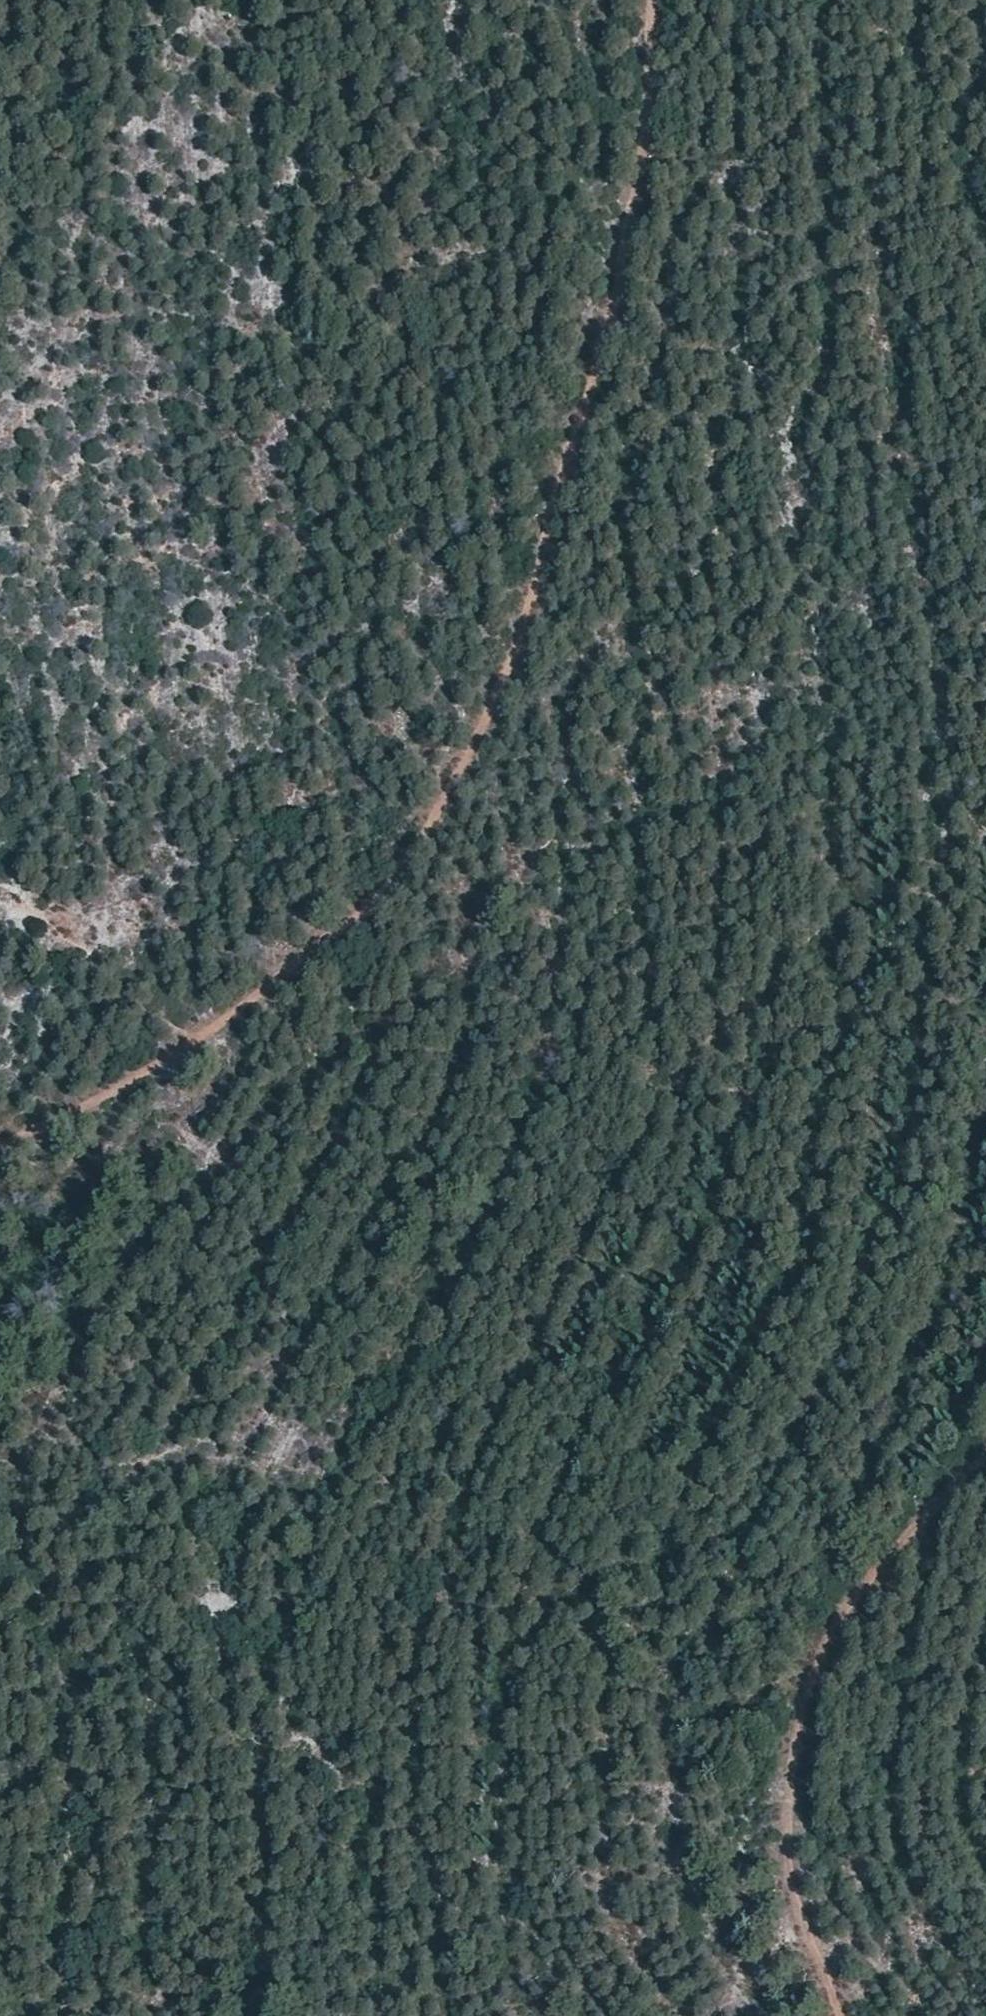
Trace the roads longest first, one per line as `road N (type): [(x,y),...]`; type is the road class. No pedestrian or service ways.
road 1 (track): [(644,0),(646,89),(538,594),(392,881),(170,1059)]
road 2 (track): [(838,2015),(786,1878),(787,1737),(857,1586),(985,1465)]
road 3 (track): [(170,1059),(0,1149)]

